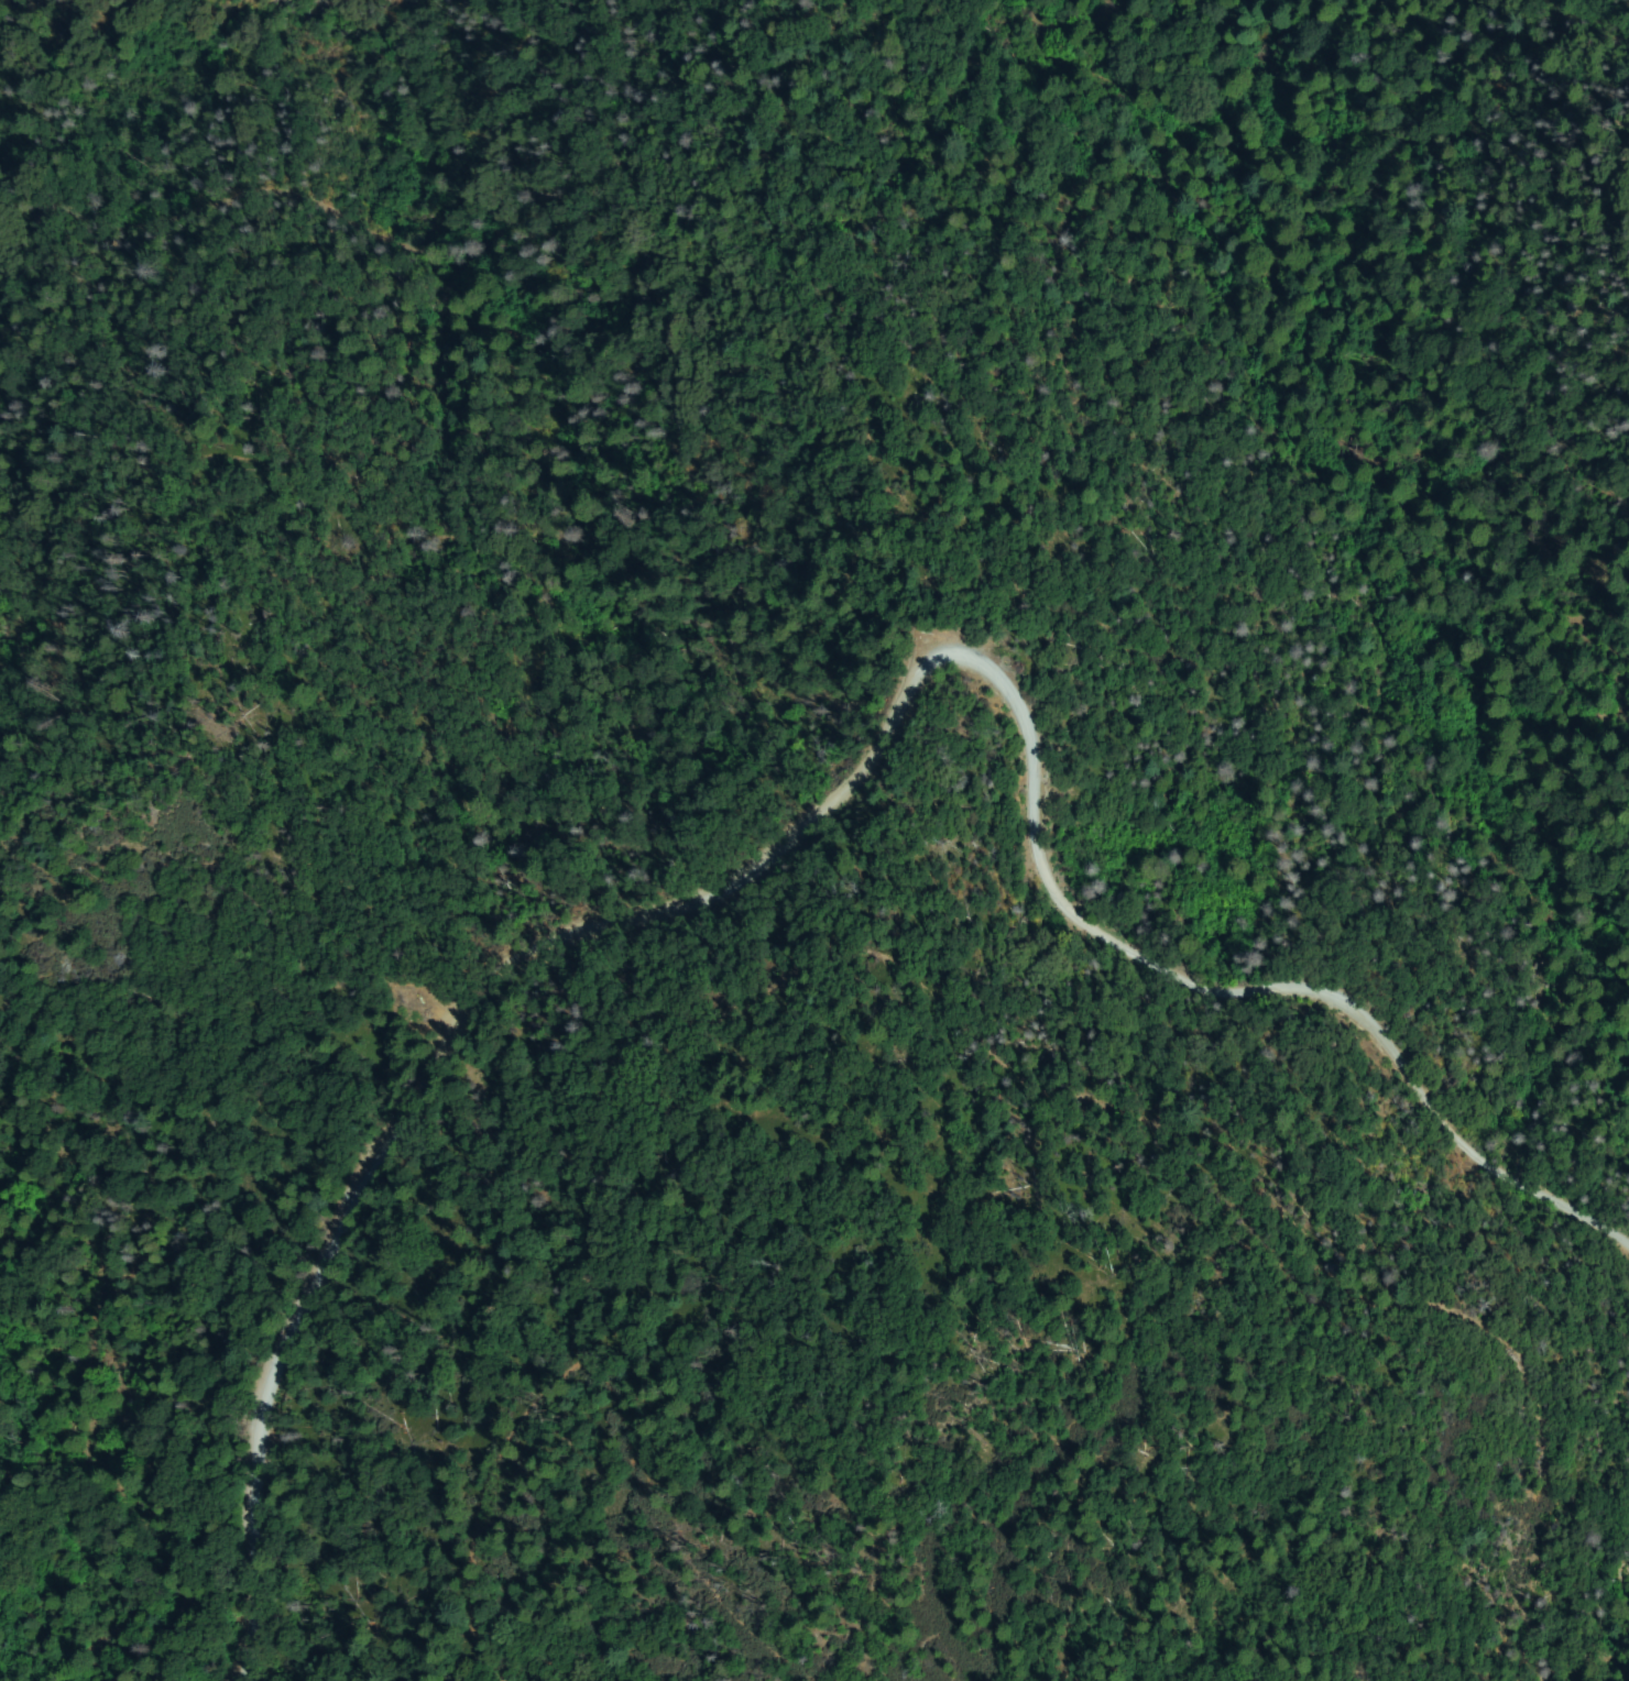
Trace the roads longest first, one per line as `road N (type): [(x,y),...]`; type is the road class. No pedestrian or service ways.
road 1 (residential): [(217,1680),(251,1597),(285,1330),(378,1131),(419,1065),(482,988),(553,931),(660,898),(770,842),(848,766),(910,668),(943,648),(979,657),(1005,690),(1026,759),(1040,888),(1083,942),(1180,1000),(1272,993),(1324,1004),(1447,1147),(1592,1235),(1628,1268)]

